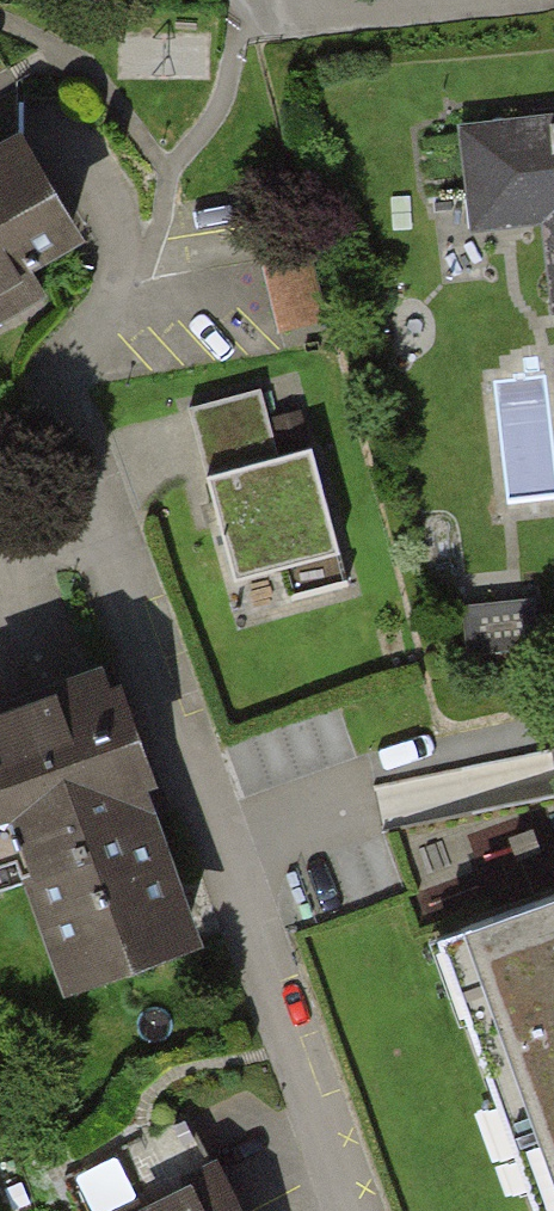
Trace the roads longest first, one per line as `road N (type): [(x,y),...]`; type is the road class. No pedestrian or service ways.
road 1 (residential): [(55,395),(347,1210)]
road 2 (residential): [(447,0),(241,19)]

